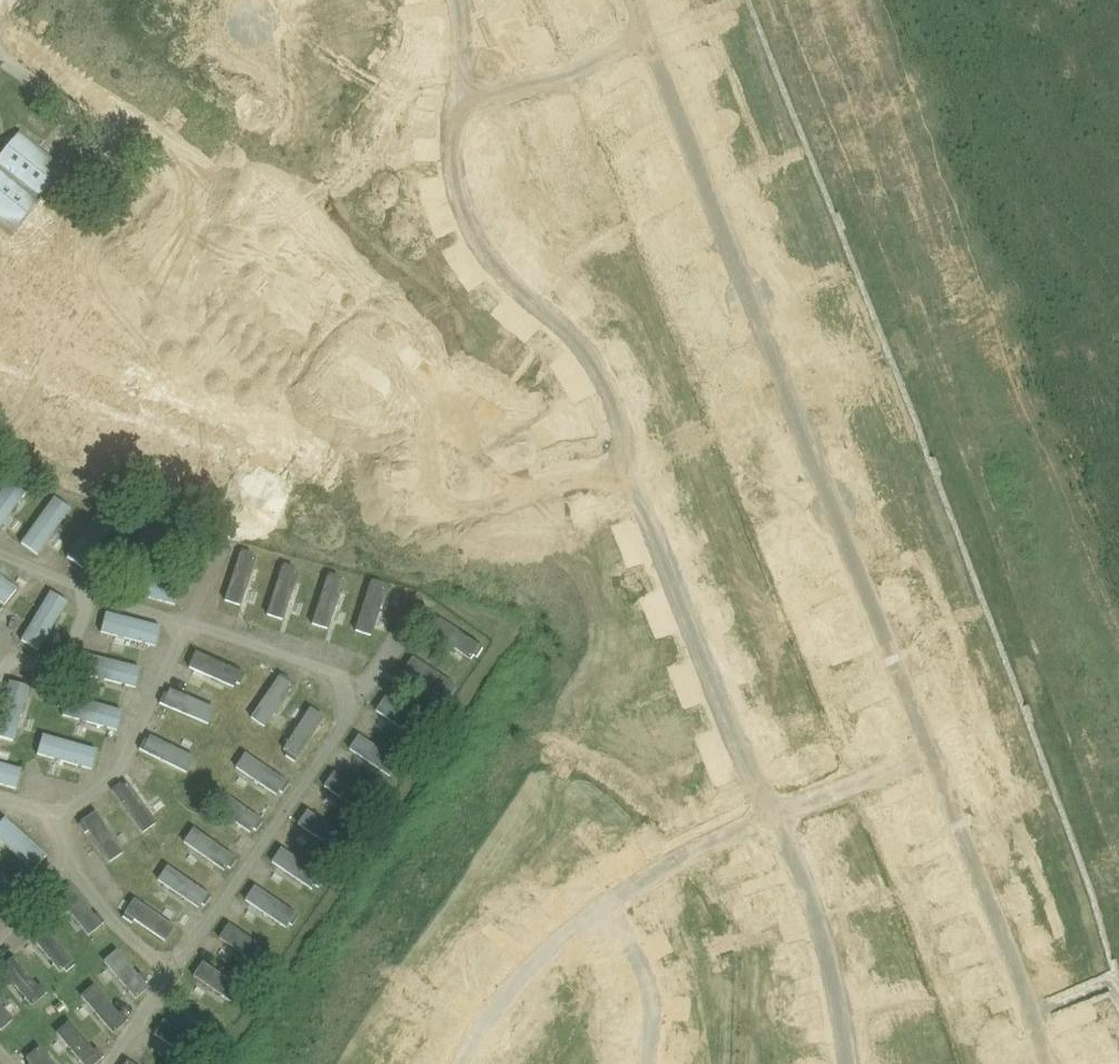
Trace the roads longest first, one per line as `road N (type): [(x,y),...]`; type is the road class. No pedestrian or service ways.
road 1 (track): [(455,0),(460,20),(448,159),(508,282),(580,337),(631,484),(807,879),(843,1063)]
road 2 (track): [(1056,1063),(1052,1035),(637,31)]
road 3 (track): [(771,808),(598,903),(534,958),(467,1063)]
road 4 (track): [(375,358),(474,510),(550,483),(631,484)]
road 5 (track): [(628,0),(637,31),(615,48),(467,110),(450,132)]
road 6 (track): [(649,1063),(655,1001),(647,970),(598,903)]

